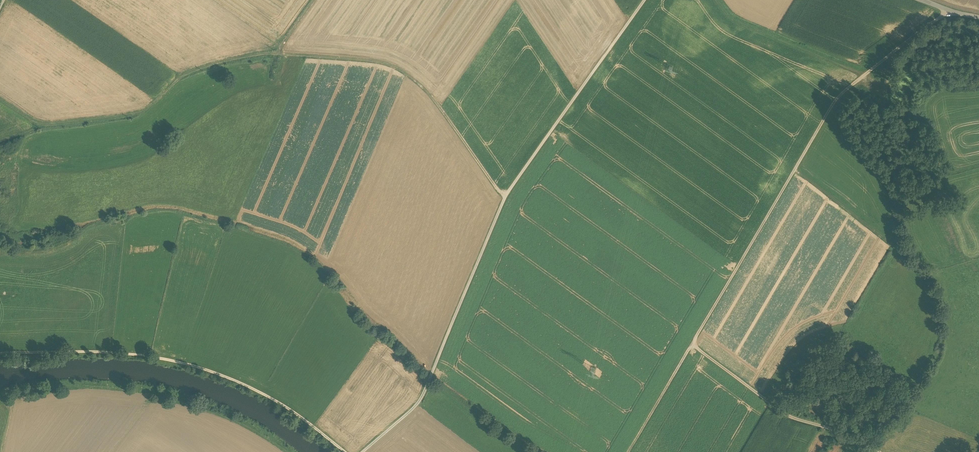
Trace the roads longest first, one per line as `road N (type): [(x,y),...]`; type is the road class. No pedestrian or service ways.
road 1 (track): [(644,0),(505,197),(421,398),(362,451)]
road 2 (track): [(879,451),(782,413),(695,347),(842,99),(868,78)]
road 3 (track): [(0,355),(117,355),(208,373),(266,397),(345,451)]
road 4 (track): [(505,197),(412,77),(358,61),(274,57),(313,0)]
road 5 (track): [(274,57),(208,70),(138,117),(97,126),(43,129),(0,100)]
road 6 (track): [(284,451),(235,424),(127,391),(13,398)]
road 7 (track): [(868,78),(731,18),(717,0)]
road 8 (track): [(634,451),(695,347)]

